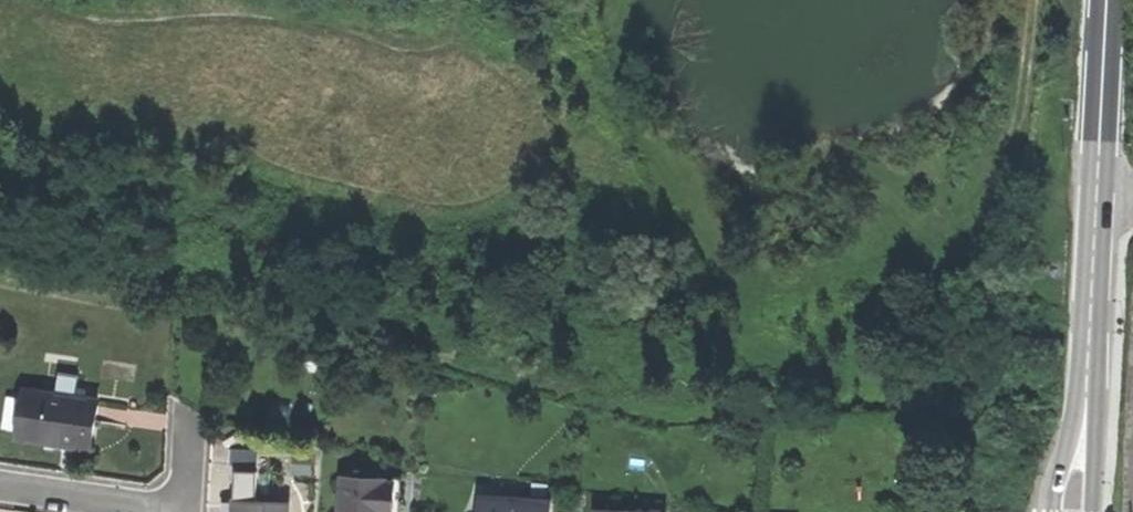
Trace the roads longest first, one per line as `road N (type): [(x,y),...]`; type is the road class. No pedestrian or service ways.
road 1 (secondary): [(1087,370),(1107,0)]
road 2 (residential): [(0,487),(181,511)]
road 3 (secondary): [(1087,370),(1047,511)]
road 4 (secondary): [(1092,511),(1087,370)]

